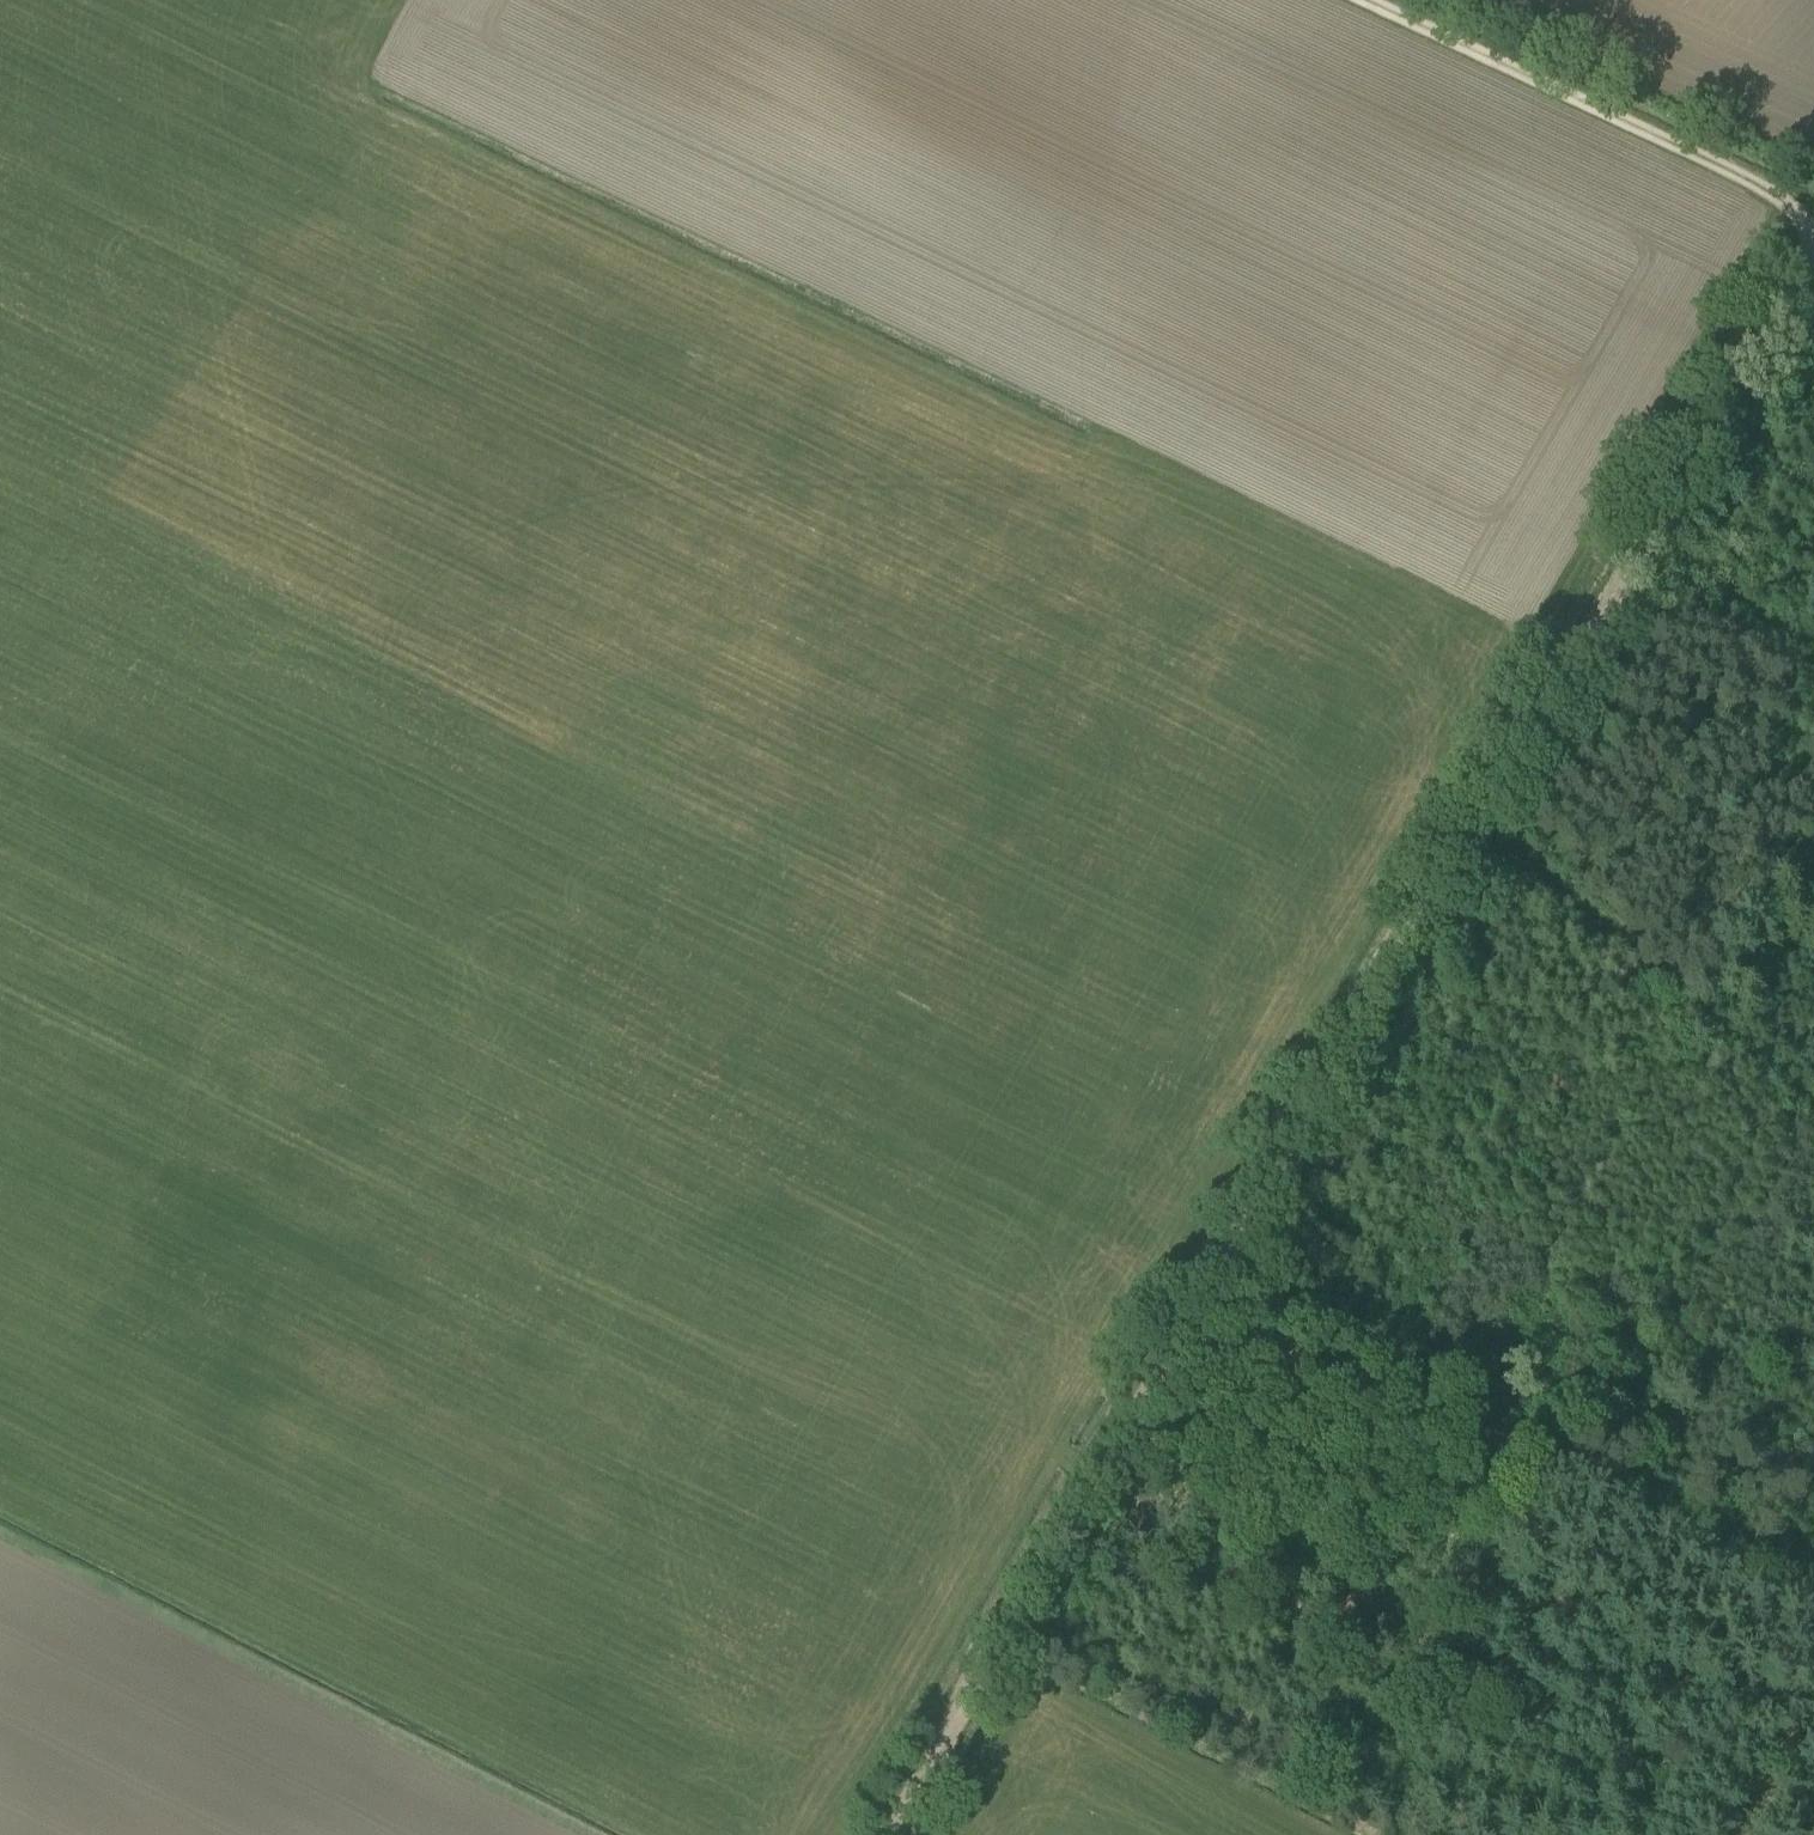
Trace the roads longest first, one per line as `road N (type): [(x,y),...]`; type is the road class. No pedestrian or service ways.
road 1 (unclassified): [(877,1834),(1634,527),(1812,261)]
road 2 (track): [(1812,261),(1809,230),(1779,195),(1362,0)]

